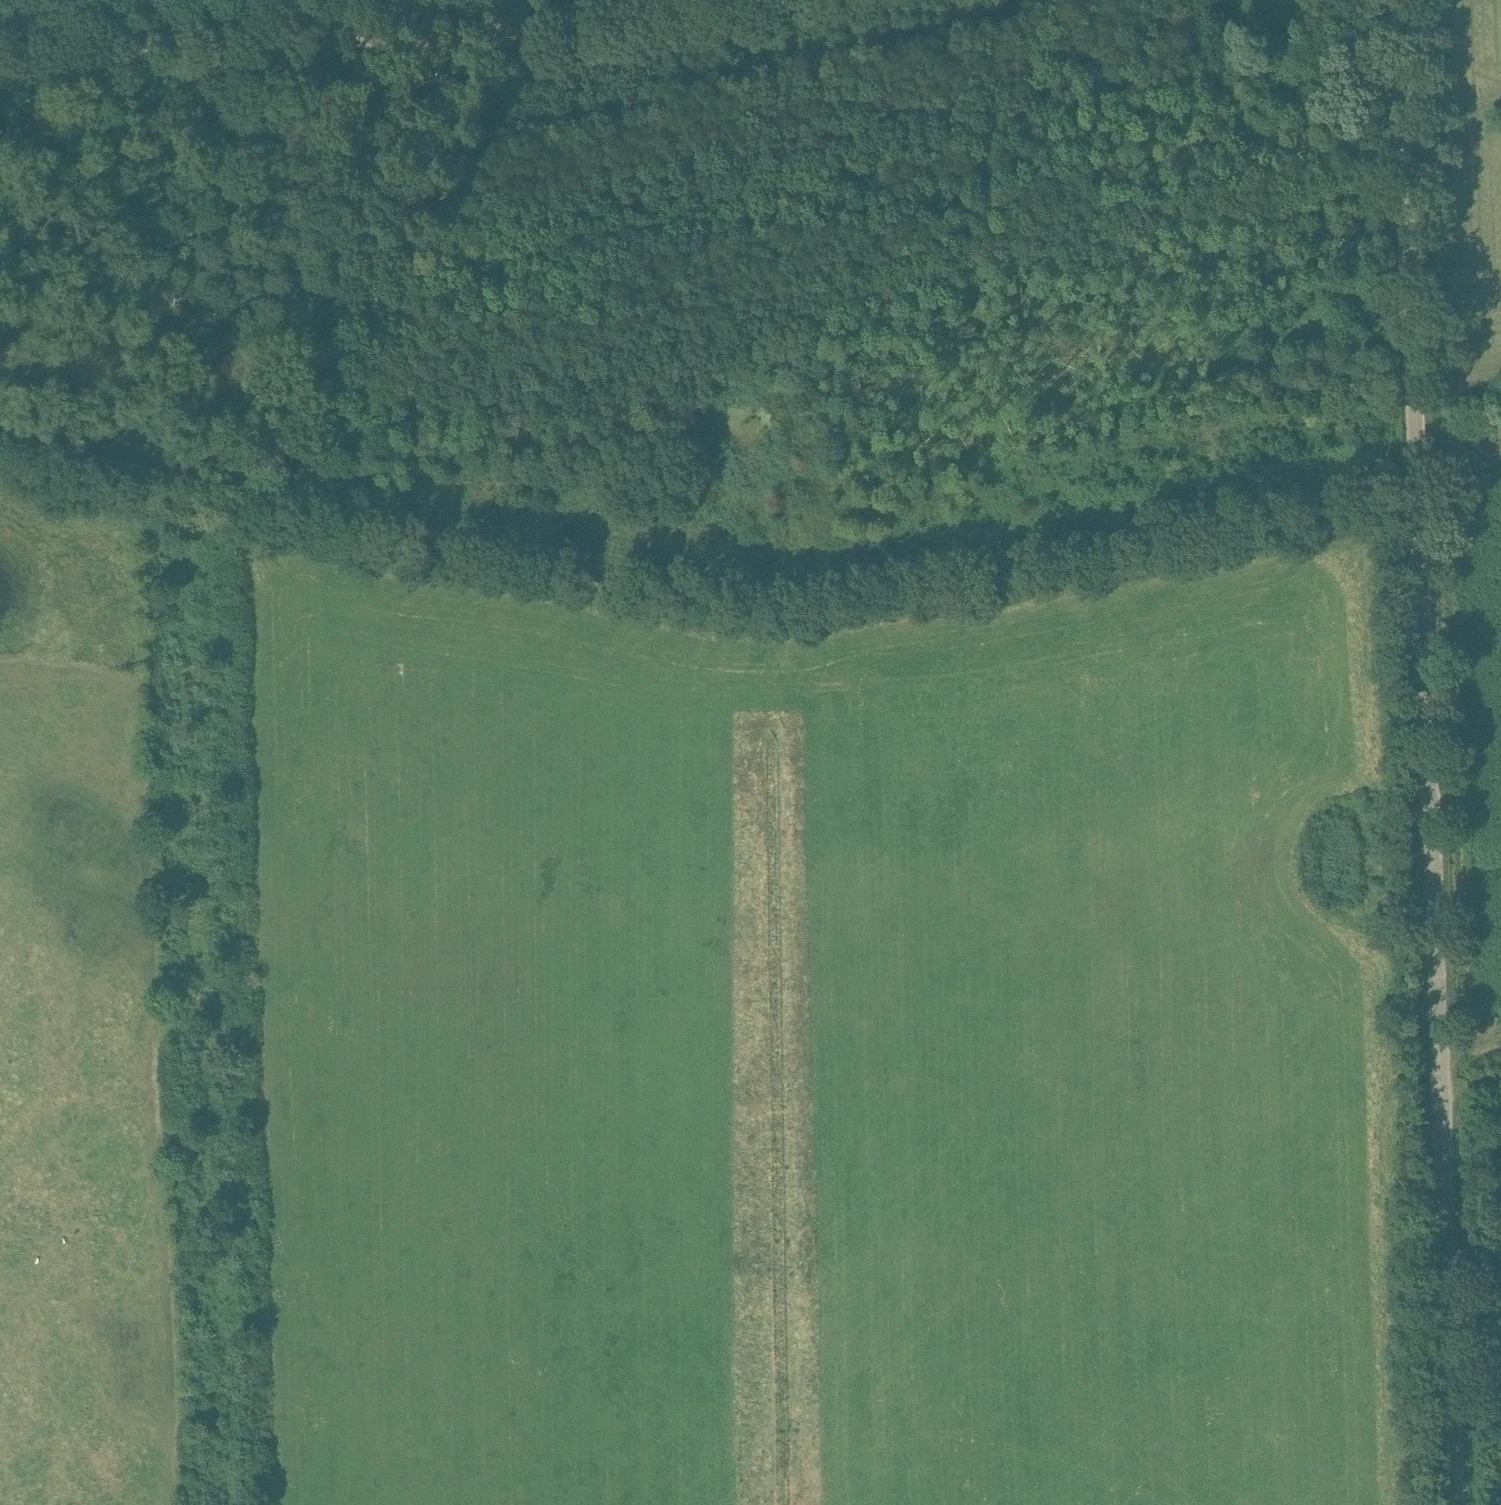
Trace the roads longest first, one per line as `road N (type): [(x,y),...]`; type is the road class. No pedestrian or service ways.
road 1 (unclassified): [(1451,1504),(1407,0)]
road 2 (track): [(0,49),(515,29),(672,0)]

